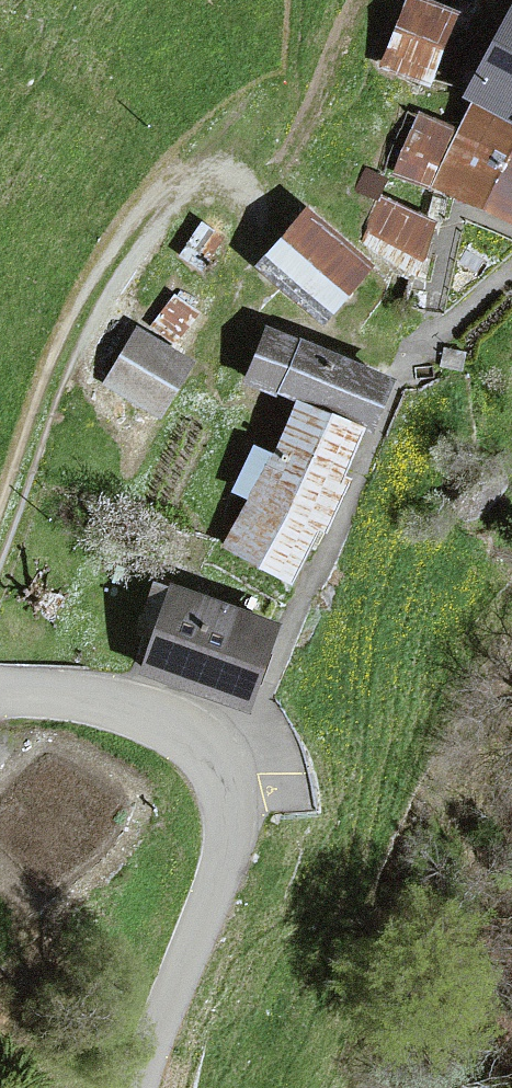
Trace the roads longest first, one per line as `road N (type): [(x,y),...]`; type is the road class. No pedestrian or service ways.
road 1 (unclassified): [(215,763),(248,733),(402,373),(511,268)]
road 2 (track): [(0,539),(70,338),(146,212),(203,172),(255,189),(243,265)]
road 3 (unclassified): [(141,1087),(223,848),(230,809),(215,763)]
road 4 (unclassified): [(215,763),(178,728),(148,716),(55,695),(0,693)]

